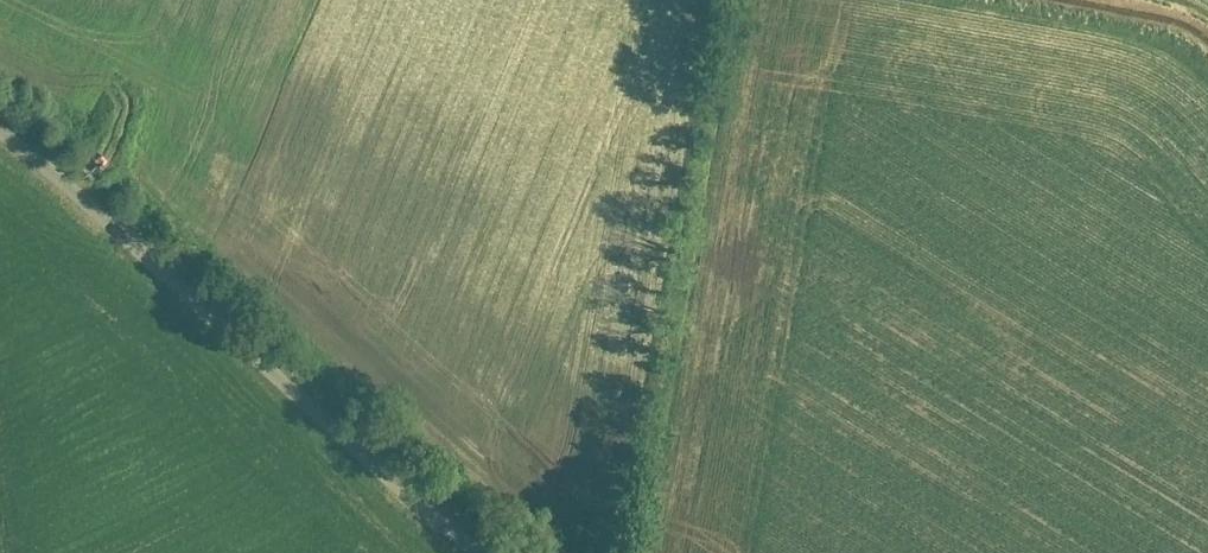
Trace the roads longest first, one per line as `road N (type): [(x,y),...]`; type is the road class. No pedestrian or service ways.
road 1 (unclassified): [(0,137),(475,552)]

